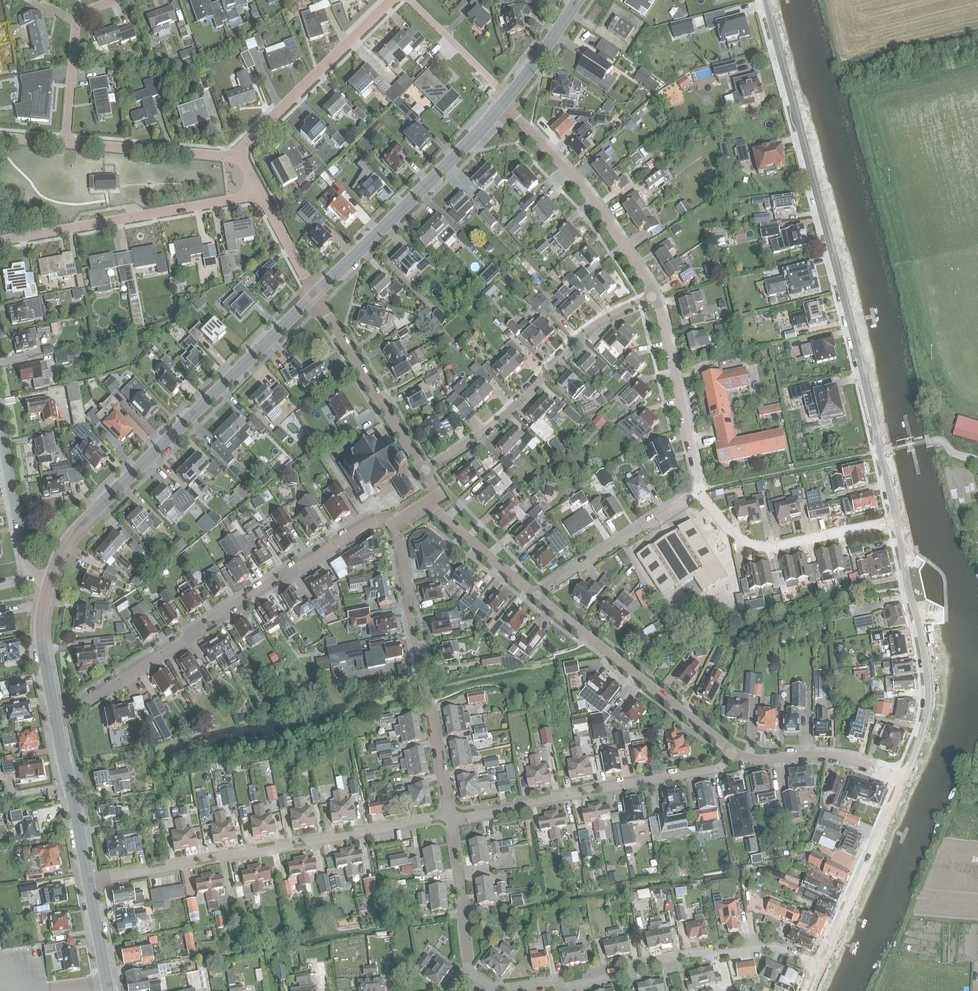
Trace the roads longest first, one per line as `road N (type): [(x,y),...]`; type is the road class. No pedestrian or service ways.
road 1 (unclassified): [(895,521),(767,0)]
road 2 (residential): [(56,714),(366,524),(394,522)]
road 3 (secondary): [(50,578),(76,530),(313,295)]
road 4 (residential): [(88,881),(451,817)]
road 5 (residential): [(493,990),(625,976),(638,965),(700,951),(775,947),(822,966)]
road 6 (residential): [(451,817),(394,522)]
road 7 (residential): [(424,470),(501,419),(612,313),(654,295)]
road 8 (residential): [(451,817),(718,768),(731,753)]
road 9 (secondary): [(313,295),(504,102)]
road 10 (unclassified): [(904,778),(928,684),(895,521)]
road 11 (residential): [(258,193),(0,240)]
road 12 (residential): [(731,753),(536,594)]
road 13 (residential): [(654,295),(598,203),(504,102)]
road 14 (residential): [(895,521),(760,546),(728,528),(700,490)]
road 15 (residential): [(238,153),(393,0)]
road 16 (residential): [(424,470),(313,295)]
road 17 (unclassified): [(822,966),(904,778)]
road 18 (residential): [(700,490),(654,295)]
road 19 (unclassified): [(536,594),(700,490)]
road 20 (residential): [(904,778),(847,759),(731,753)]
road 21 (residential): [(238,153),(66,142)]
road 22 (secondary): [(88,881),(56,714)]
road 23 (residential): [(66,142),(77,25),(113,0)]
road 24 (residential): [(469,975),(451,817)]
road 25 (unclassified): [(30,578),(0,429)]
road 26 (residential): [(536,594),(433,500)]
road 27 (secondary): [(56,714),(40,623),(50,578)]
road 28 (residential): [(507,97),(411,0)]

